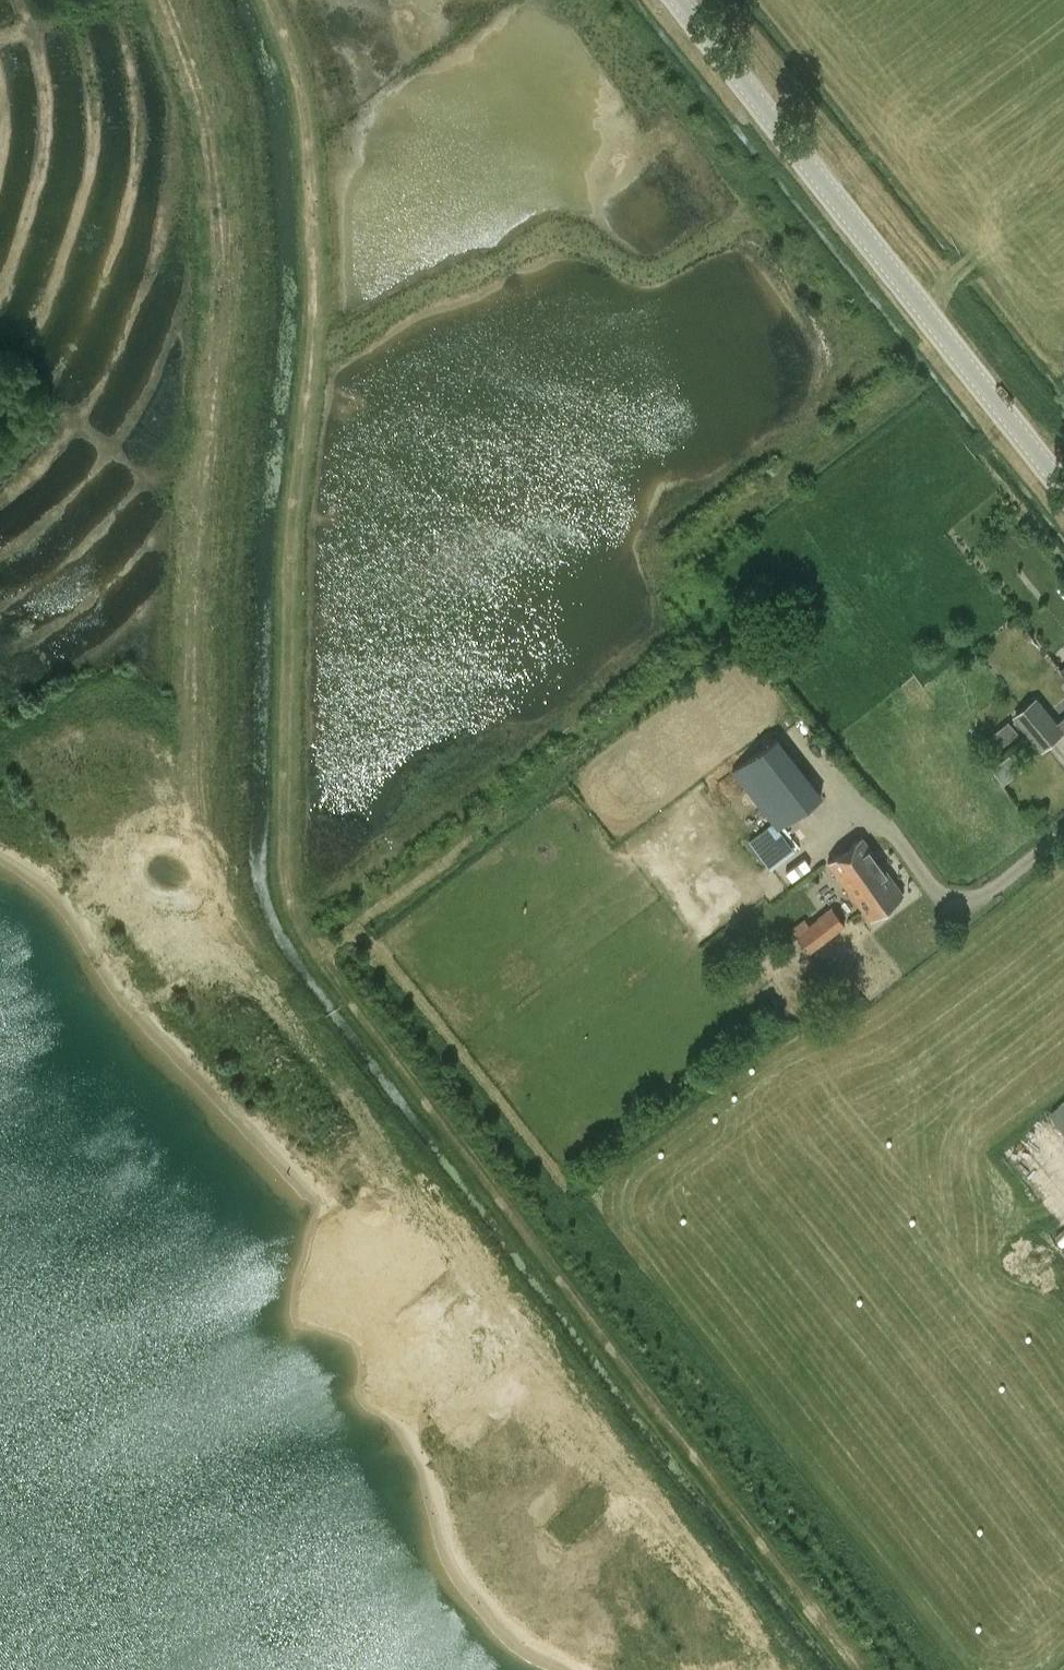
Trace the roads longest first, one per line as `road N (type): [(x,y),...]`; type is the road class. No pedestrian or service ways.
road 1 (unclassified): [(1063,491),(677,0)]

